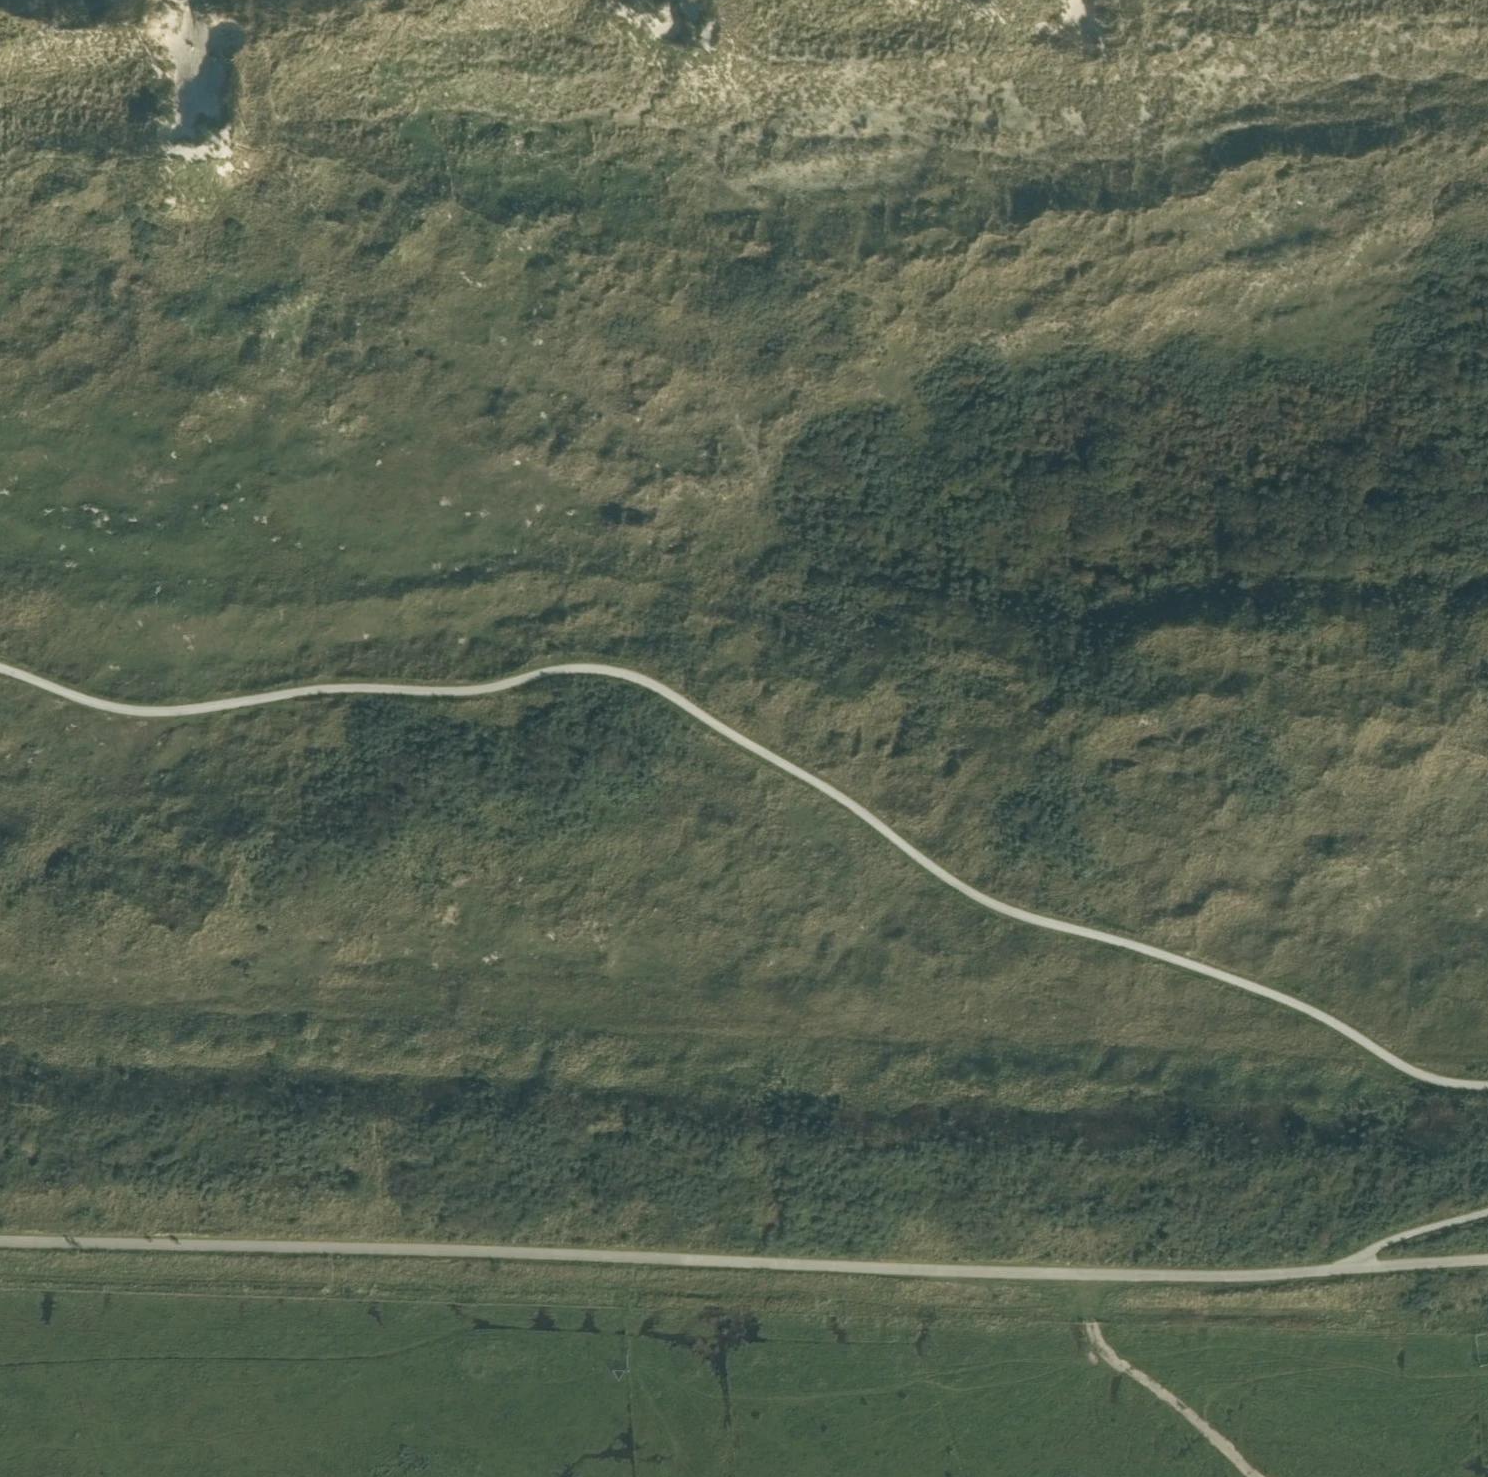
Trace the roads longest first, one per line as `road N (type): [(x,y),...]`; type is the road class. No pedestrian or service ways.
road 1 (track): [(0,1278),(763,1295),(995,1311),(1441,1324),(1487,1311)]
road 2 (track): [(1085,1273),(1083,1327),(1095,1342),(1223,1442),(1284,1476)]

